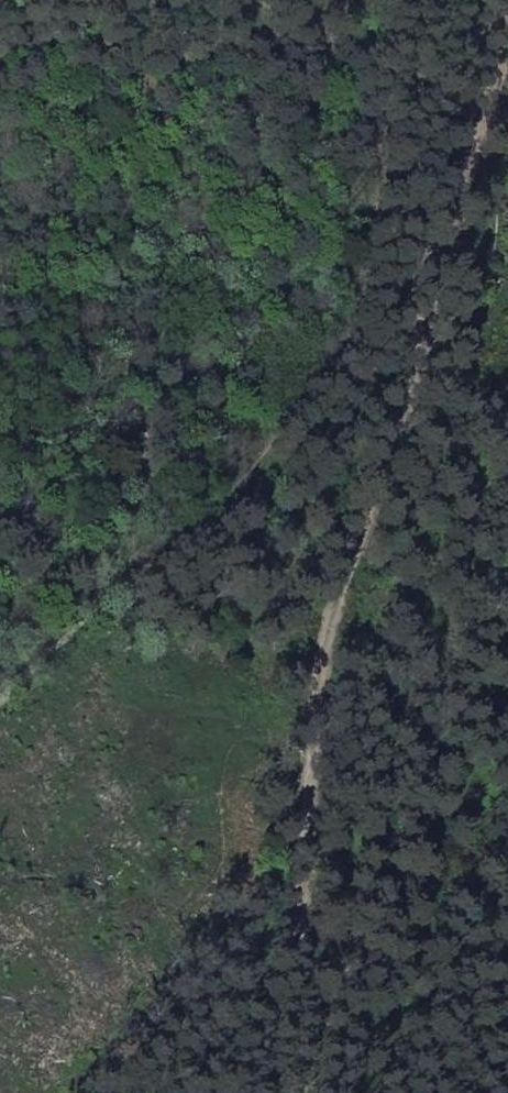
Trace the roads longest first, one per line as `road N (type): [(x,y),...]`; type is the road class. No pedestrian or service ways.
road 1 (track): [(291,1092),(307,992),(297,777),(305,669),(353,566),(455,232),(500,0)]
road 2 (track): [(0,692),(202,500),(353,274),(377,172),(360,84),(303,0)]

